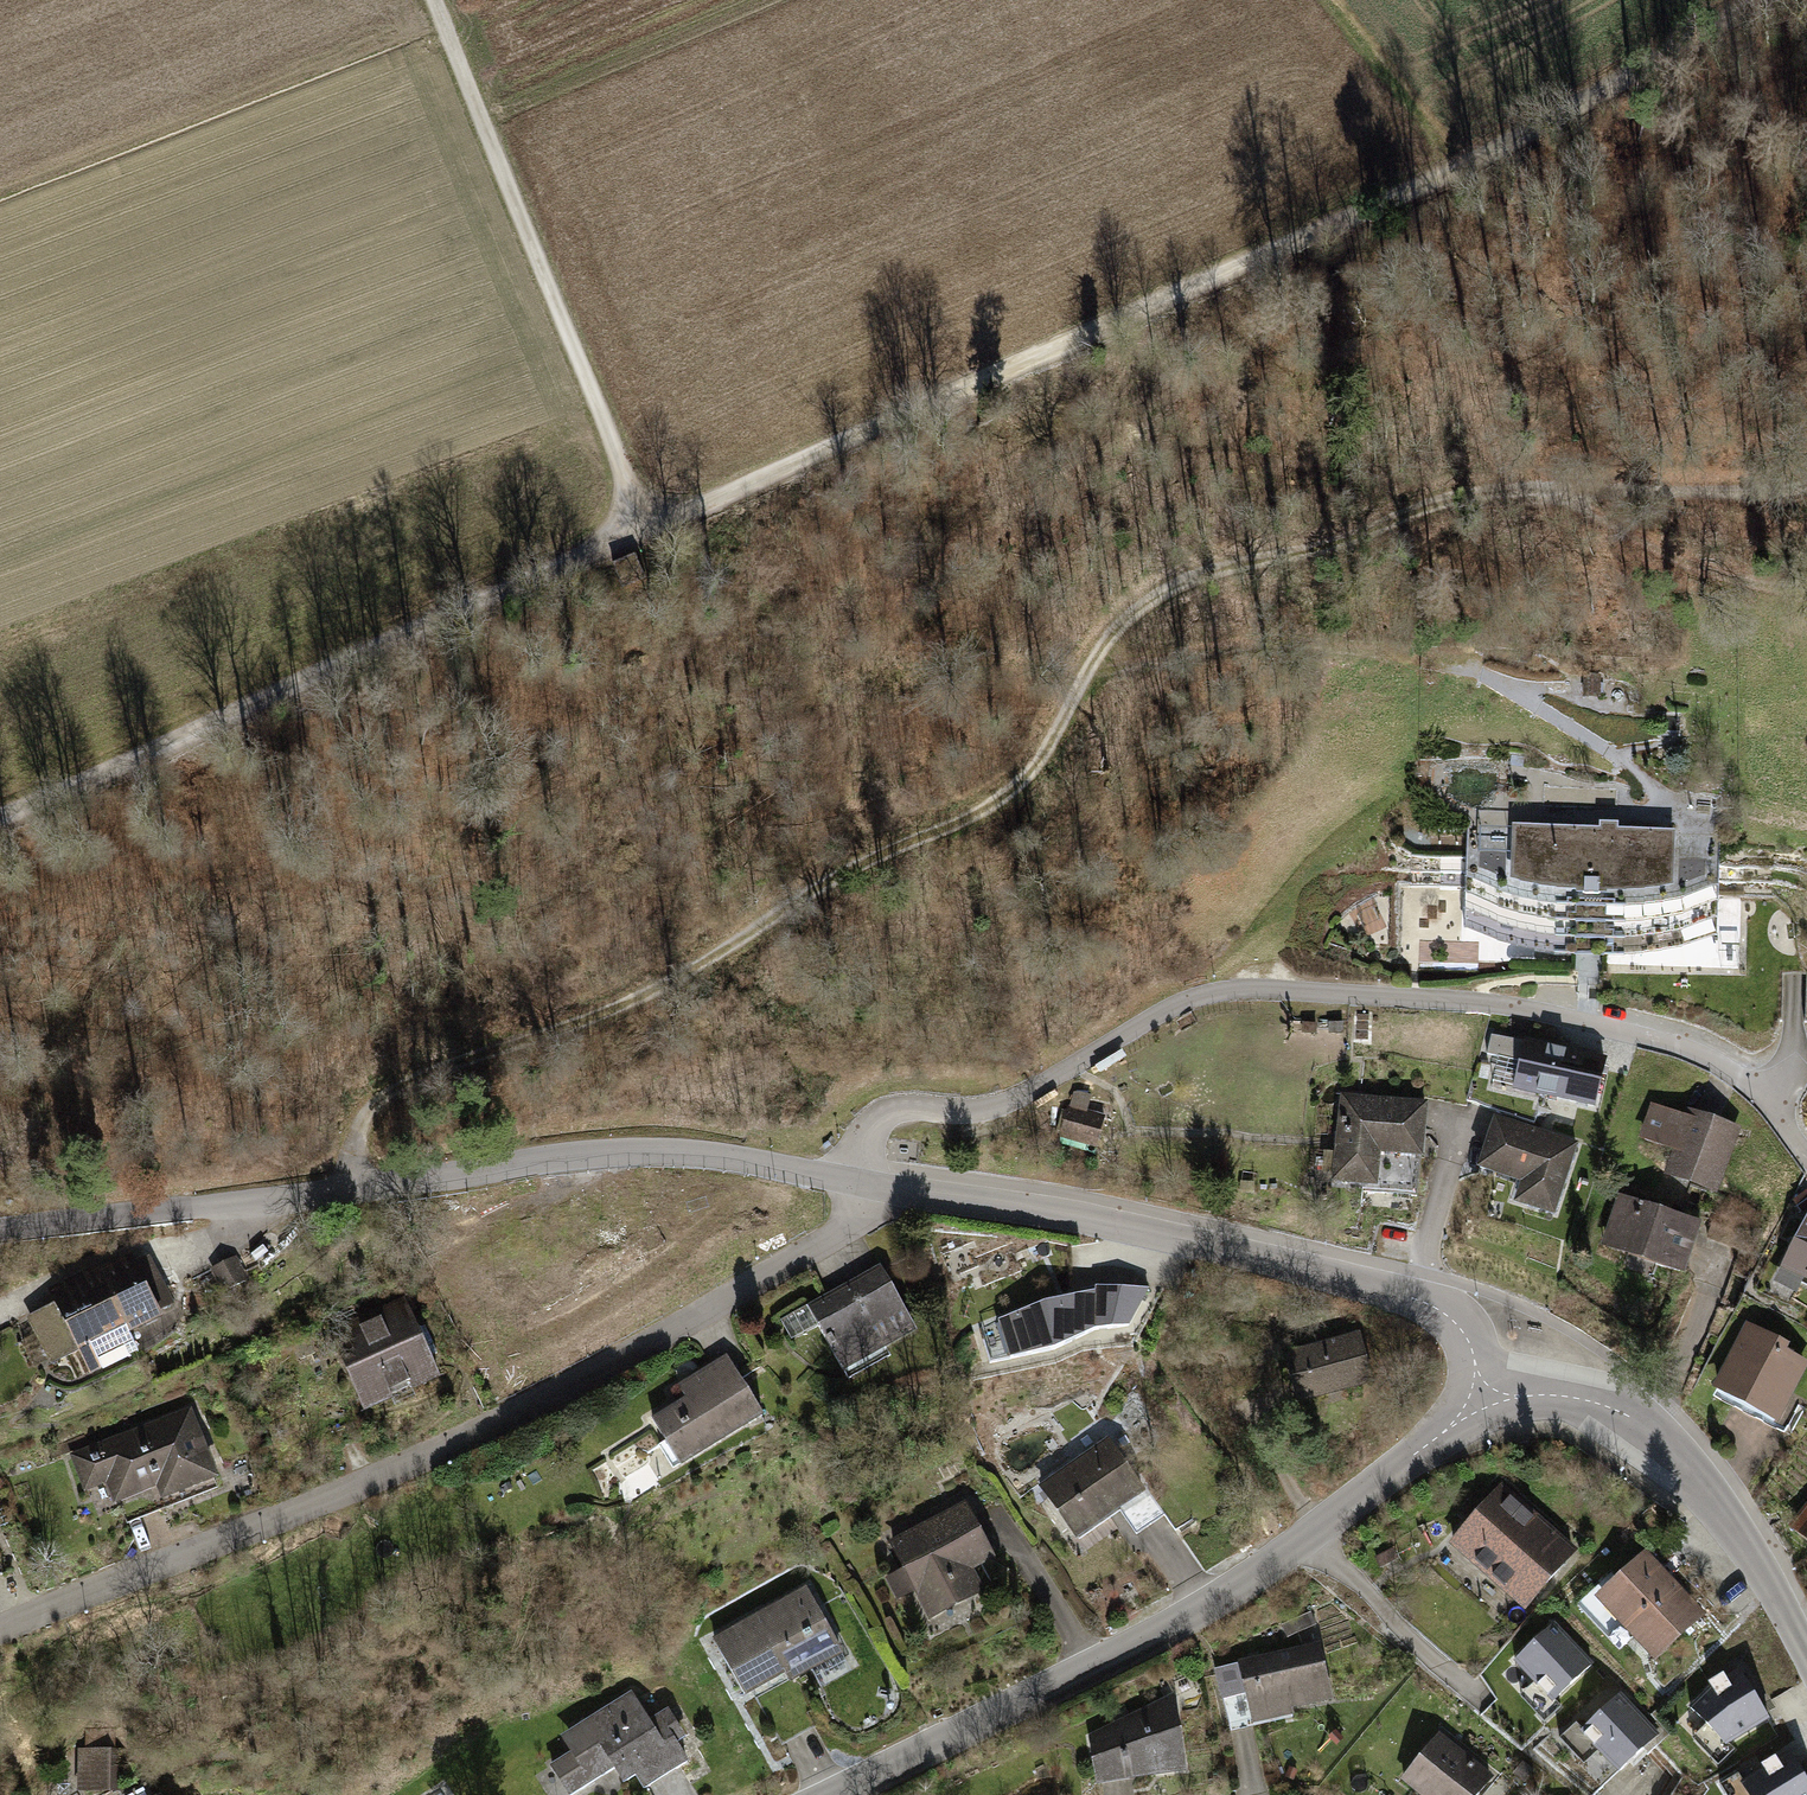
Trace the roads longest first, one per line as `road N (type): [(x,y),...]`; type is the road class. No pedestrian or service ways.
road 1 (track): [(1777,0),(1066,344),(0,807)]
road 2 (track): [(355,1190),(354,1144),(382,1099),(425,1075),(611,1015),(765,929),(860,860),(938,836),(1039,774),(1086,672),(1126,617),(1193,572),(1528,495),(1806,508)]
road 3 (residential): [(839,1179),(868,1131),(906,1114),(988,1114),(1105,1054),(1167,1005),(1226,987),(1448,999),(1556,1017),(1716,1066),(1775,1108),(1806,1150)]
road 4 (residential): [(0,1641),(522,1411),(910,1192)]
road 5 (residential): [(0,1231),(609,1151),(691,1151),(839,1179)]
road 6 (tertiary): [(1480,1400),(1332,1520),(1194,1611),(841,1794)]
road 7 (residential): [(910,1192),(1078,1218),(1420,1300),(1457,1323),(1468,1340),(1480,1400)]
road 8 (track): [(1086,672),(1278,638),(1467,667),(1532,697),(1675,807)]
road 9 (track): [(649,529),(436,0)]
road 10 (tertiary): [(1806,1660),(1745,1542),(1632,1417),(1564,1396),(1480,1400)]

